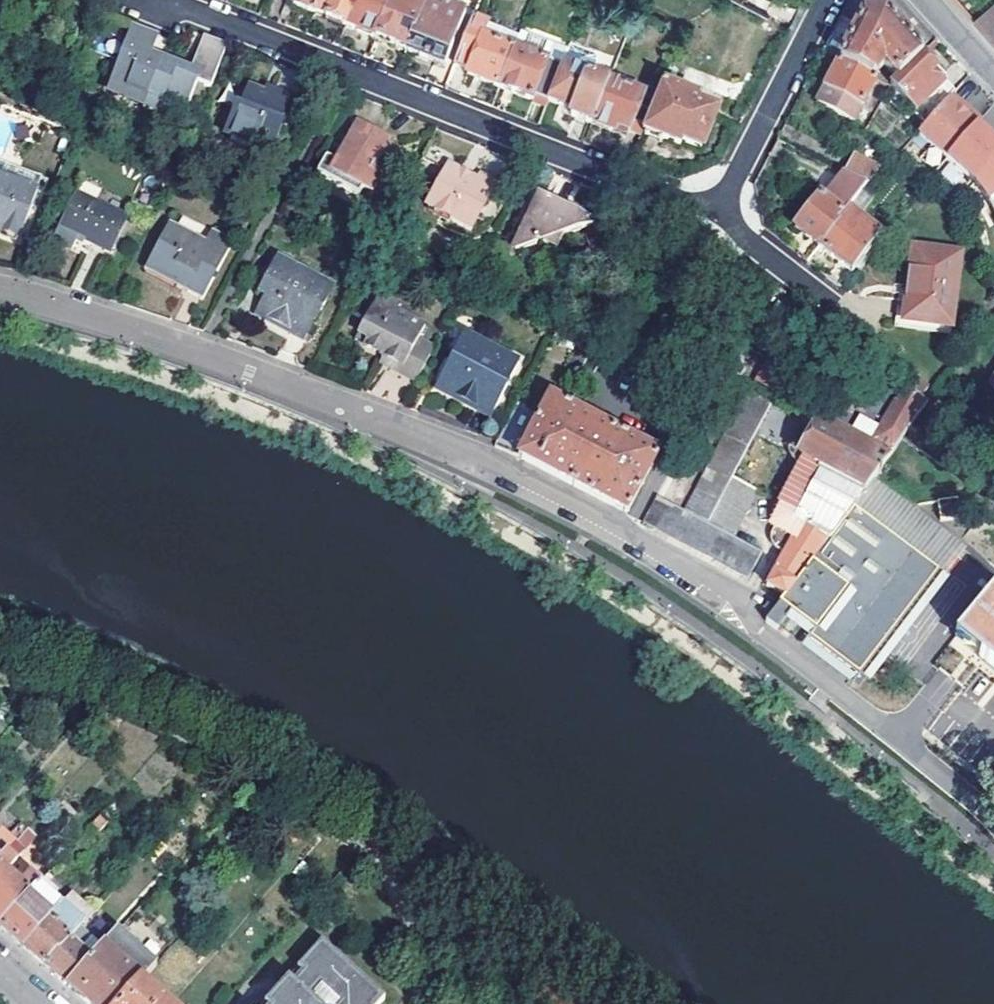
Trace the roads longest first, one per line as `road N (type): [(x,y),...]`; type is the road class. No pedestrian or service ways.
road 1 (residential): [(0,293),(200,353),(489,464),(732,597),(899,743)]
road 2 (residential): [(166,0),(717,215)]
road 3 (residential): [(717,215),(827,0)]
road 4 (residential): [(717,215),(817,295)]

